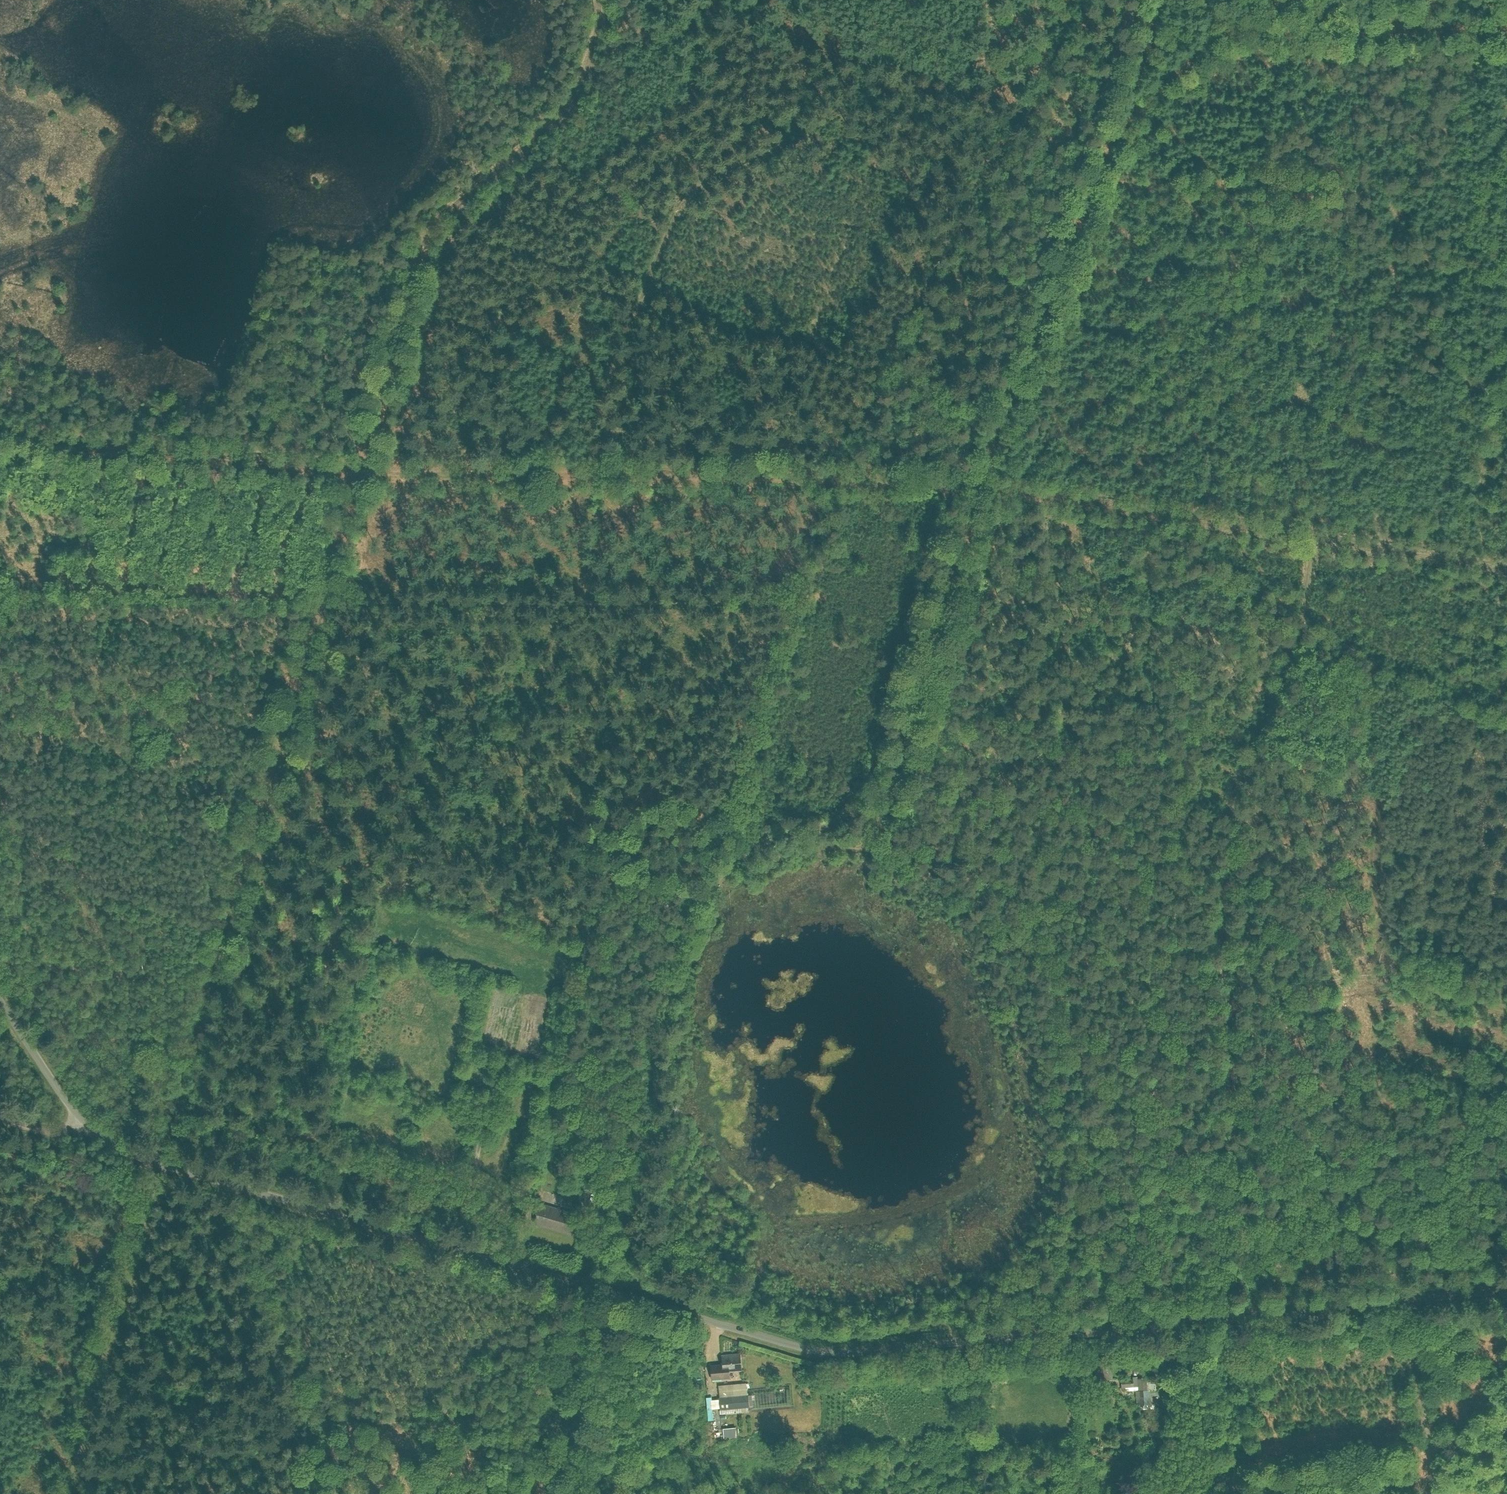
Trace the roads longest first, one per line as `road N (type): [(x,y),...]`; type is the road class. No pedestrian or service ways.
road 1 (track): [(0,439),(354,468),(971,489)]
road 2 (track): [(598,0),(574,91),(424,223),(247,853)]
road 3 (unclassified): [(1506,1288),(833,1351),(589,1286)]
road 4 (track): [(612,477),(636,307),(684,197),(769,150),(793,114),(808,0)]
road 5 (unclassified): [(589,1286),(164,1164),(88,1125)]
road 6 (track): [(1153,0),(1134,85),(971,489)]
road 7 (track): [(971,489),(1464,559)]
road 8 (track): [(247,853),(342,867),(391,859),(478,865),(620,929),(667,936)]
road 9 (track): [(1506,217),(1459,187),(1370,161),(1322,103),(1206,0)]
road 10 (track): [(971,489),(867,847)]
road 11 (track): [(1221,892),(1218,855),(1228,812),(1280,694),(1310,535)]
road 12 (track): [(70,1493),(164,1164)]
road 13 (track): [(247,853),(164,1164)]
road 14 (track): [(1249,1314),(1228,1002)]
road 15 (track): [(1228,1002),(1313,986),(1368,962),(1506,1009)]
road 16 (track): [(1506,30),(1232,31)]
road 17 (track): [(458,1249),(523,985)]
road 18 (track): [(1464,559),(1464,483),(1481,414),(1482,360),(1506,306)]
road 19 (track): [(1411,1297),(1430,1493)]
road 20 (track): [(542,1493),(578,1325)]
road 21 (unclassified): [(88,1125),(0,1001)]
road 22 (track): [(1117,125),(1232,31)]

